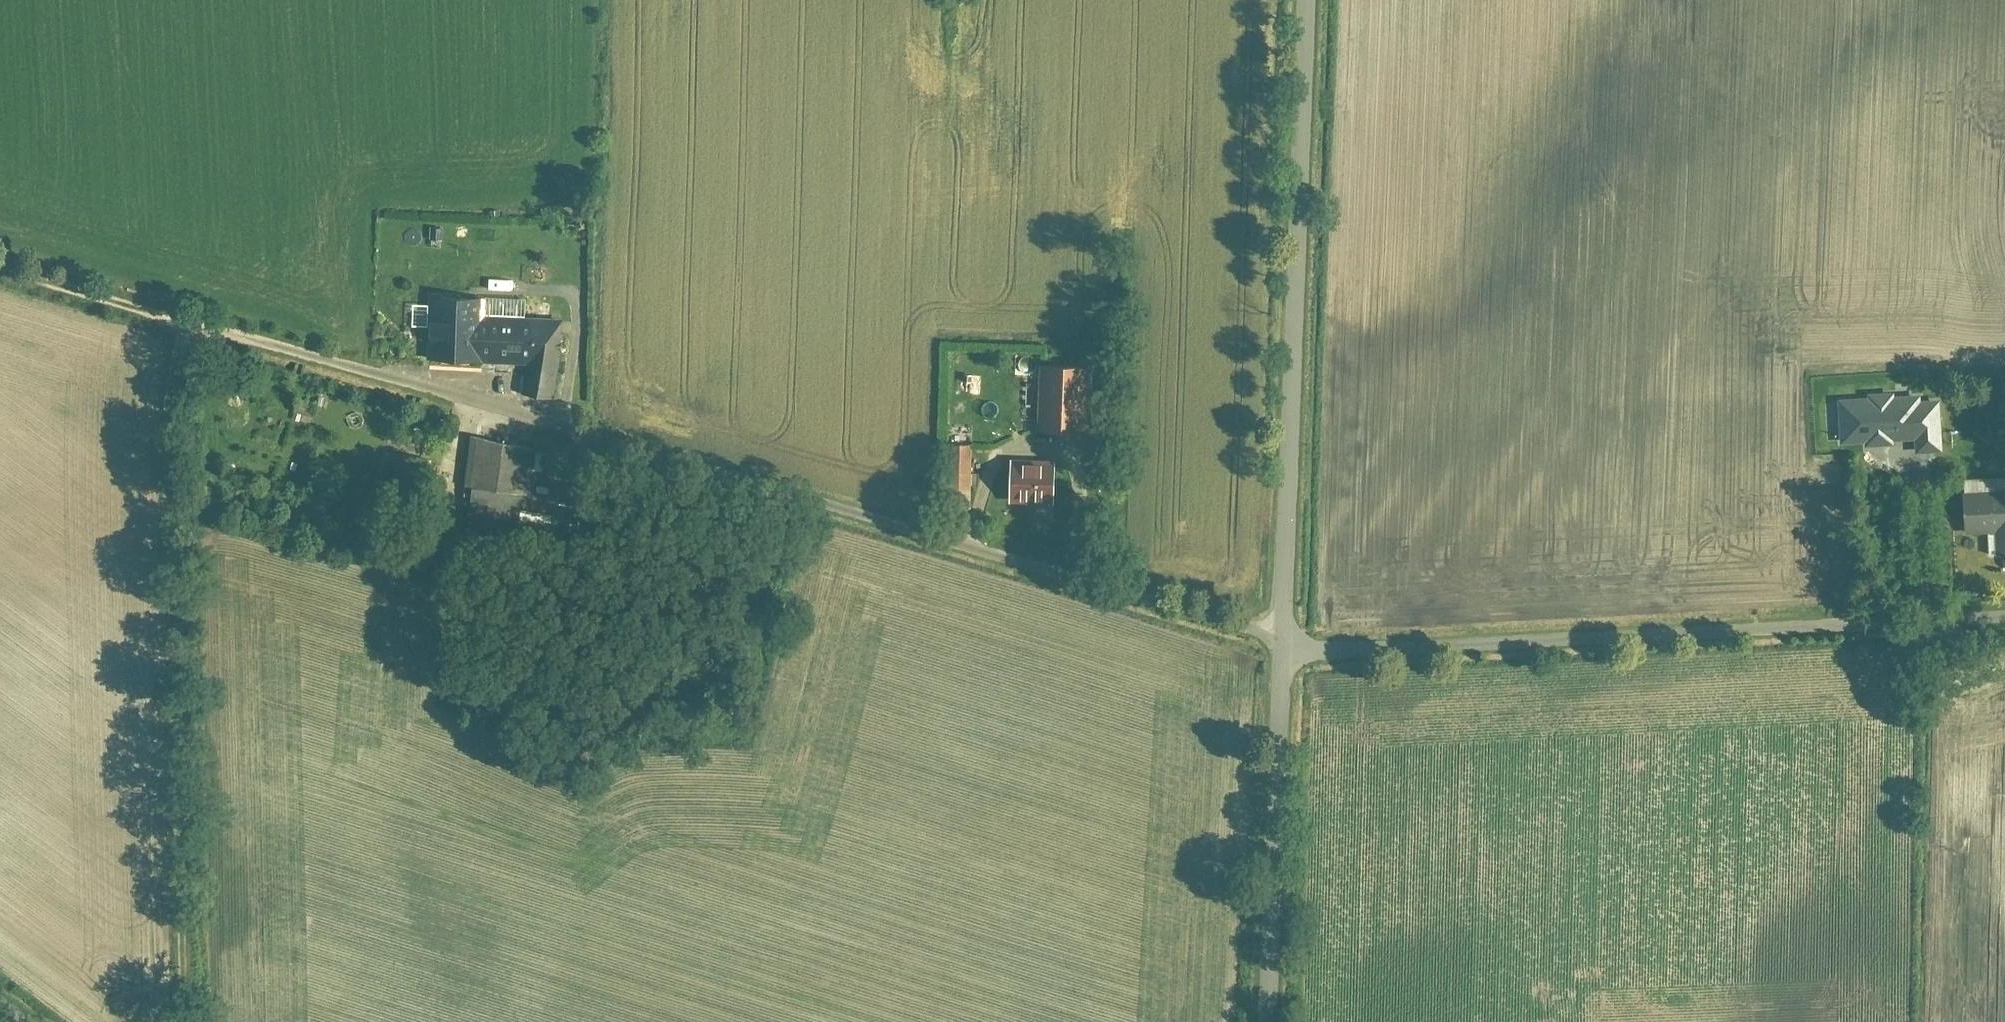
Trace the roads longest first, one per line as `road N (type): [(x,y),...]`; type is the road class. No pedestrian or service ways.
road 1 (track): [(0,271),(1285,649)]
road 2 (residential): [(1285,649),(1326,655),(2004,622)]
road 3 (residential): [(1309,0),(1285,649)]
road 4 (residential): [(1285,649),(1266,1021)]

